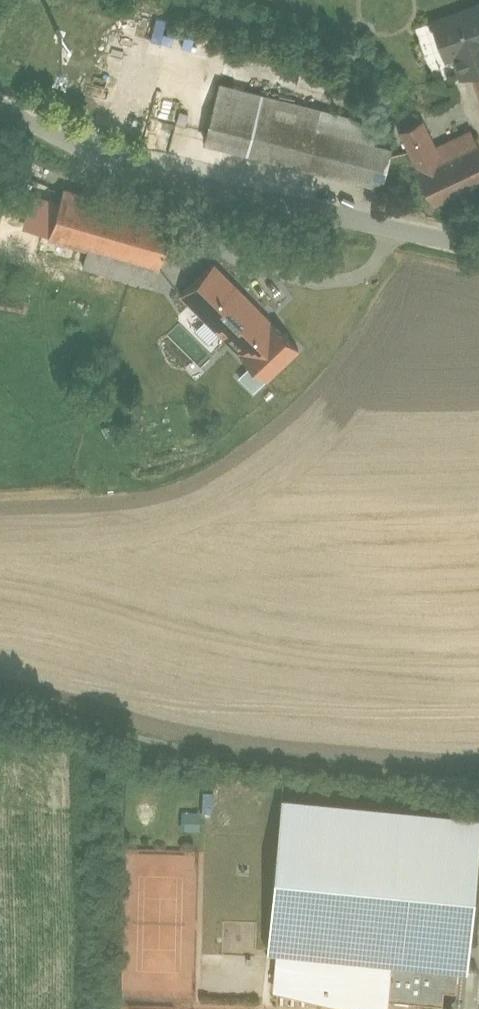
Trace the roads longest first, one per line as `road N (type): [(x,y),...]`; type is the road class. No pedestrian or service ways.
road 1 (residential): [(478,245),(67,126),(0,88)]

